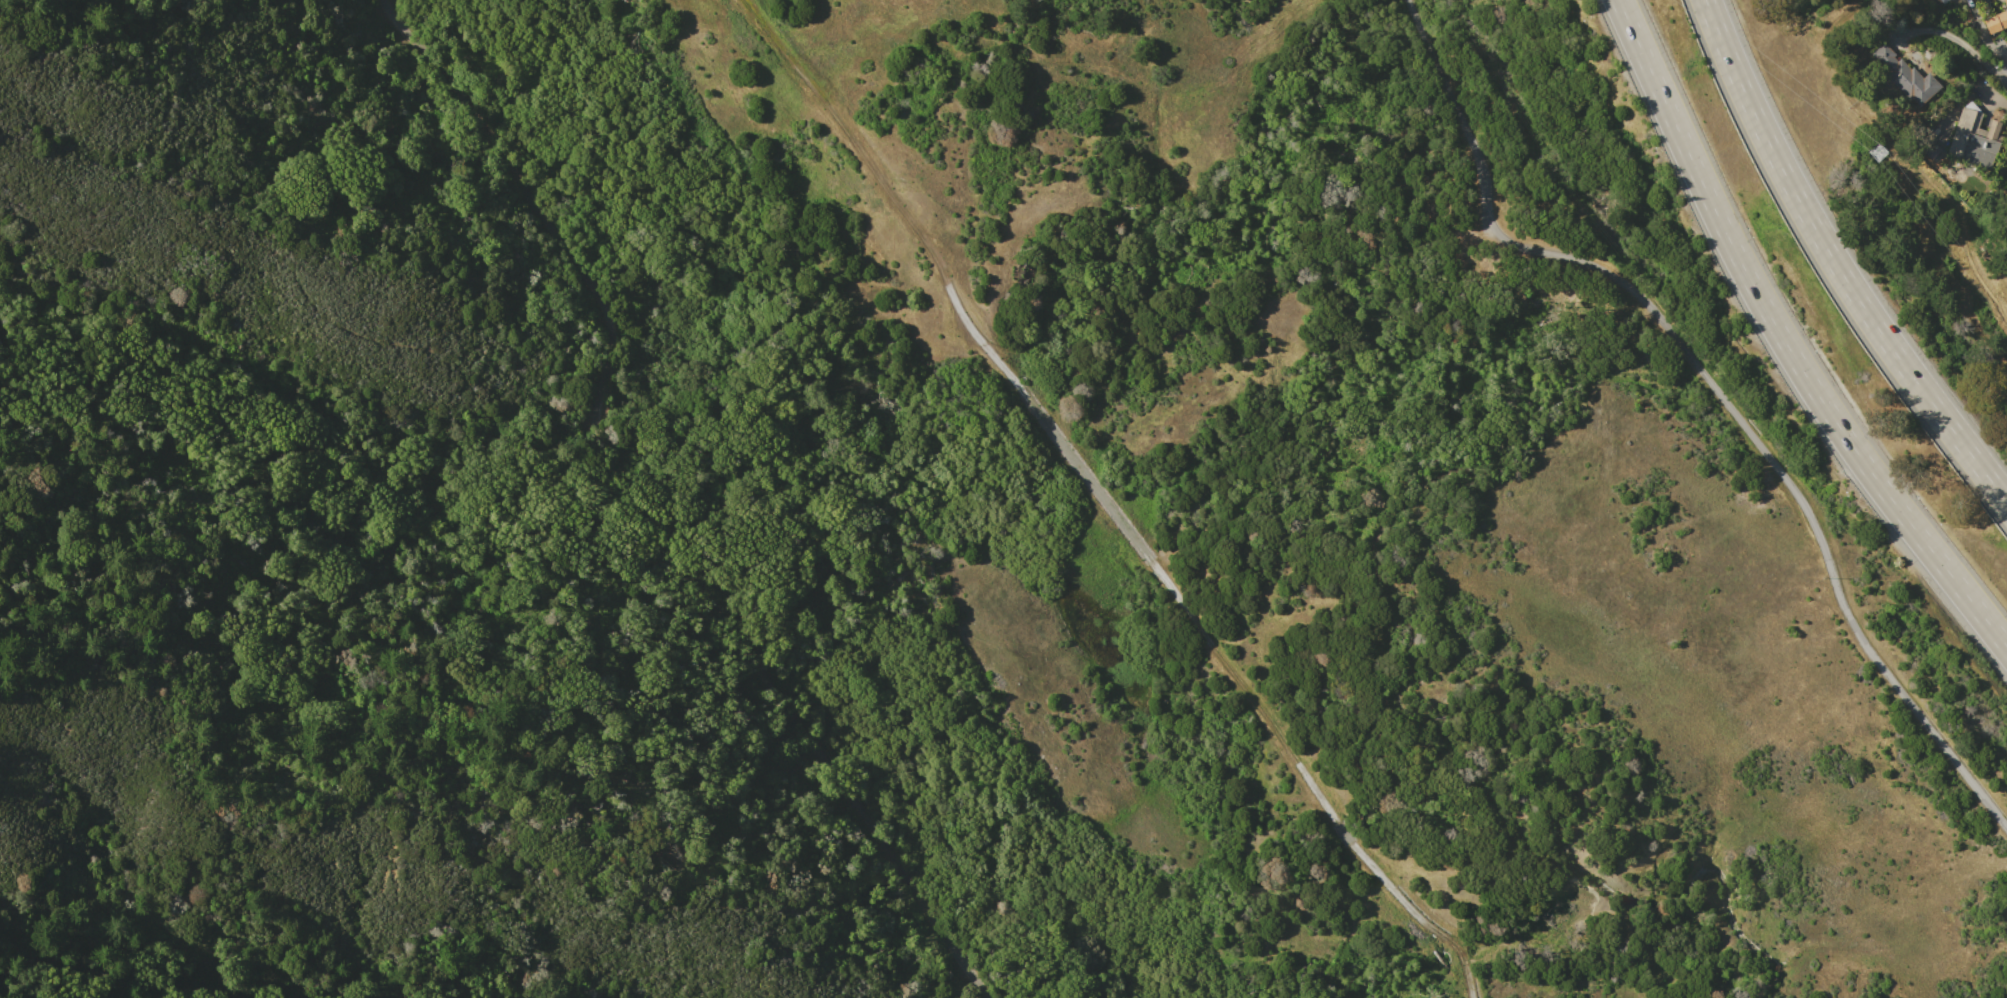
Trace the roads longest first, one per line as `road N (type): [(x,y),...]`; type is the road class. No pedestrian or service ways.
road 1 (motorway): [(1616,0),(1786,347),(1853,450),(2006,649)]
road 2 (motorway): [(2006,505),(1811,225),(1704,0)]
road 3 (track): [(946,285),(974,336),(1210,646)]
road 4 (track): [(747,0),(929,248),(946,285)]
road 5 (track): [(1295,761),(1355,850),(1455,948),(1471,997)]
road 6 (track): [(1210,646),(1295,761)]

